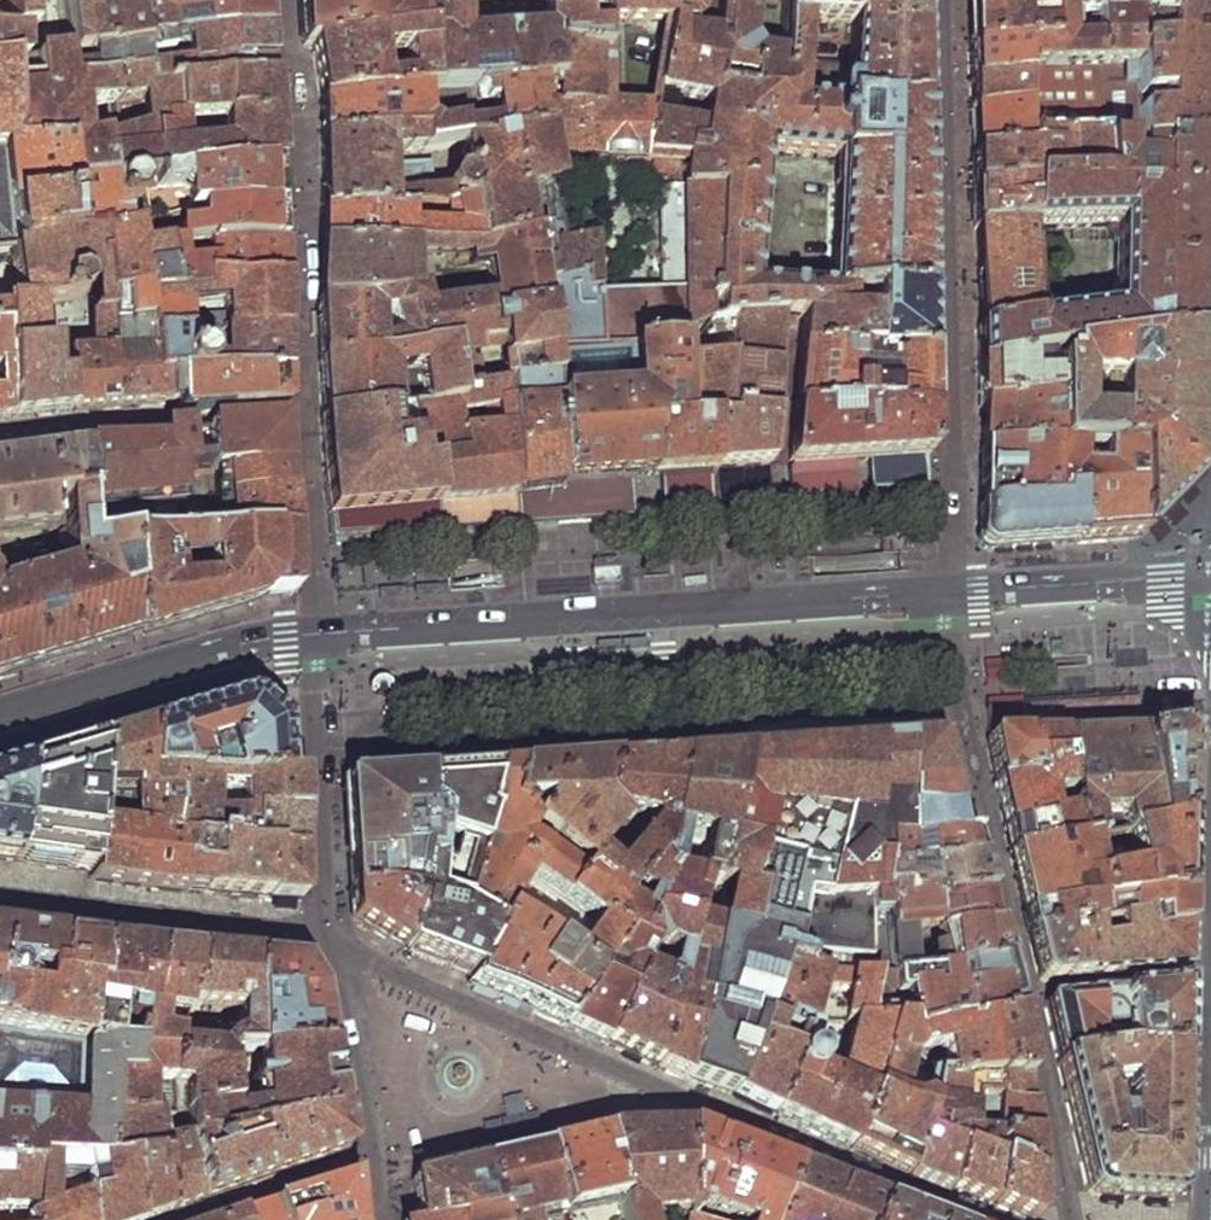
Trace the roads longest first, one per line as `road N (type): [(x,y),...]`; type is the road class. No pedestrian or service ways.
road 1 (tertiary): [(955,594),(259,641),(0,715)]
road 2 (residential): [(955,594),(965,739),(1029,994),(1071,1219)]
road 3 (residential): [(941,0),(955,594)]
road 4 (tertiary): [(1210,581),(955,594)]
road 5 (residential): [(0,438),(141,425)]

